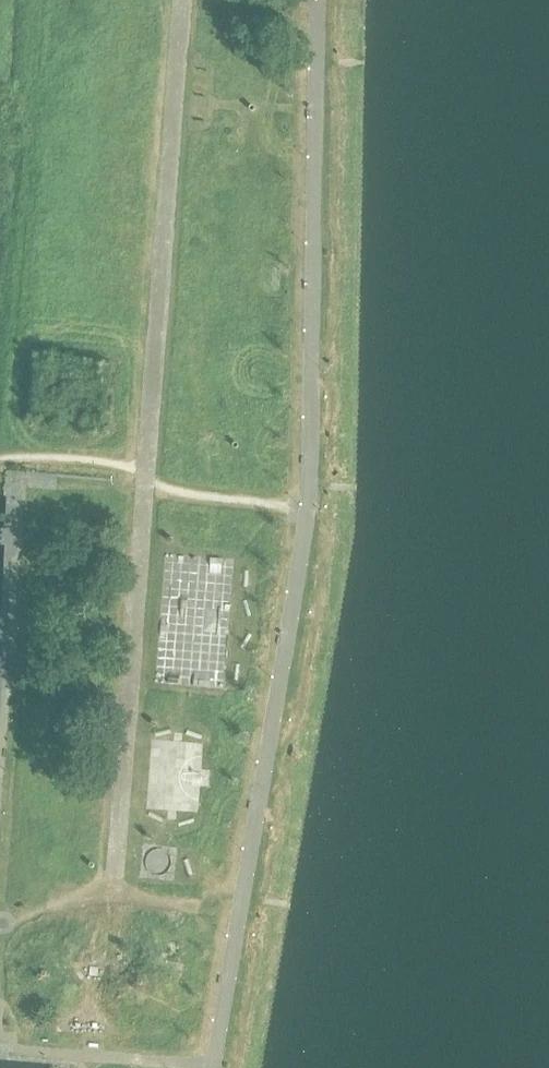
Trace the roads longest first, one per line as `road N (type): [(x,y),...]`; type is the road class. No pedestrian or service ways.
road 1 (residential): [(113,897),(182,0)]

